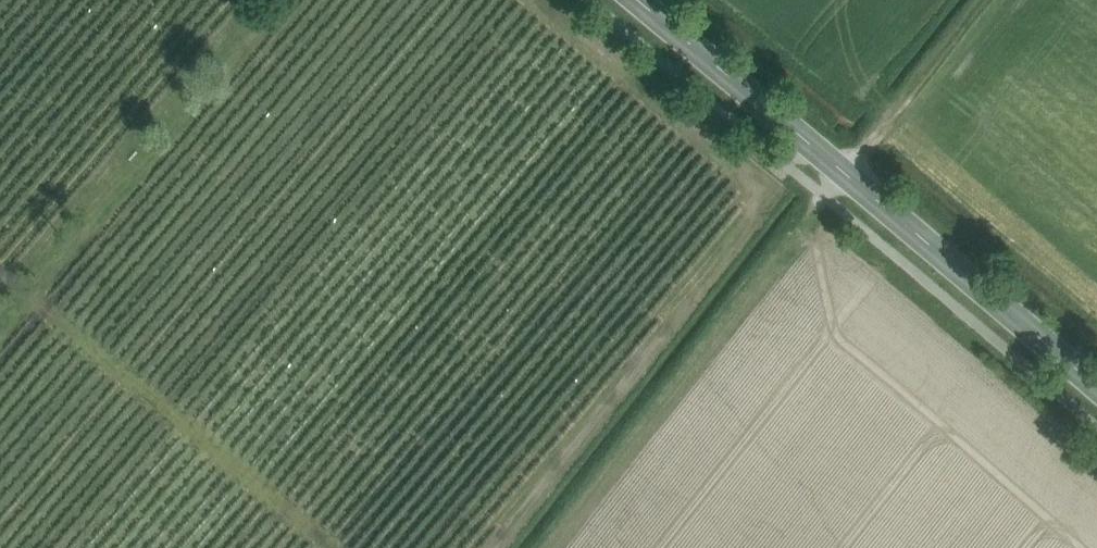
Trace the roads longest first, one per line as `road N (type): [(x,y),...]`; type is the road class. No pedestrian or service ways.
road 1 (secondary): [(1096,387),(637,0)]
road 2 (track): [(983,0),(825,198)]

